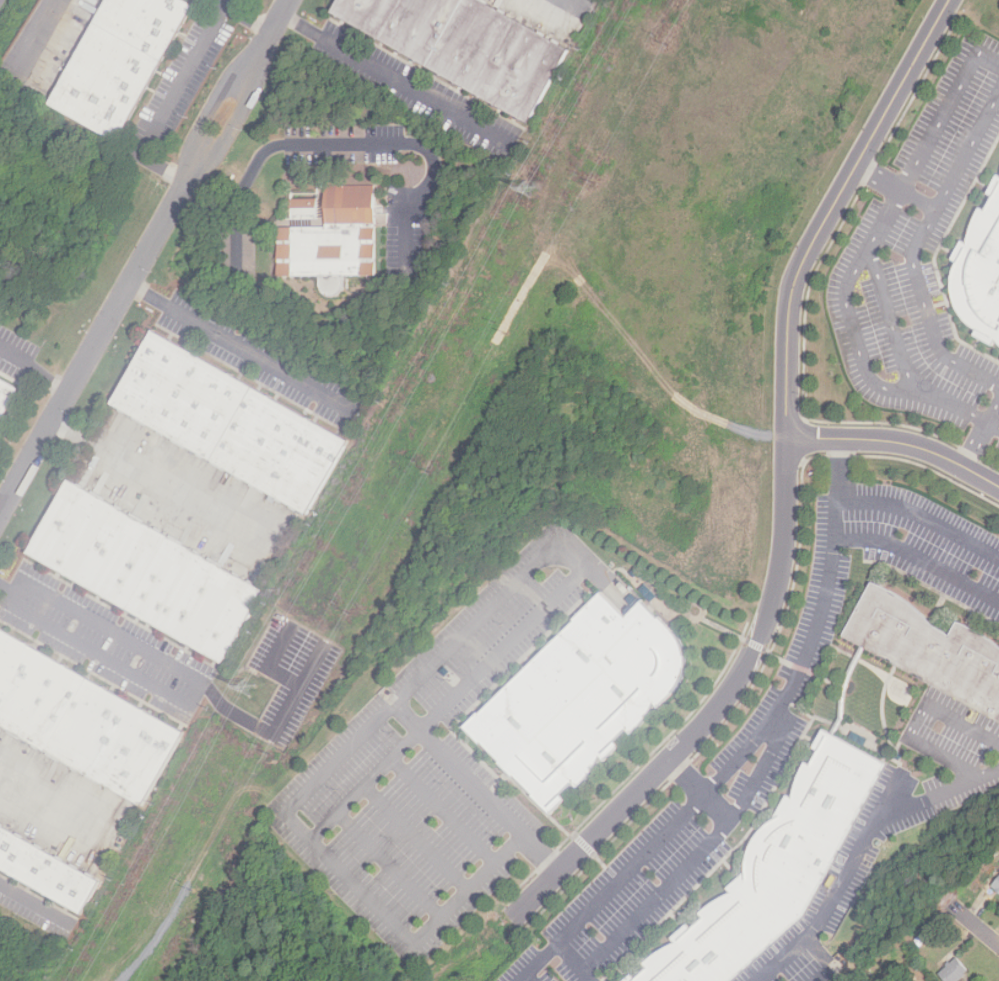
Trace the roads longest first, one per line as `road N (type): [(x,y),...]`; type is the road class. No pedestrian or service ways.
road 1 (residential): [(0,513),(289,0)]
road 2 (residential): [(510,921),(700,739),(758,652),(783,585),(789,439)]
road 3 (residential): [(789,439),(792,302),(805,262),(951,0)]
road 4 (residential): [(998,487),(903,442),(789,439)]

